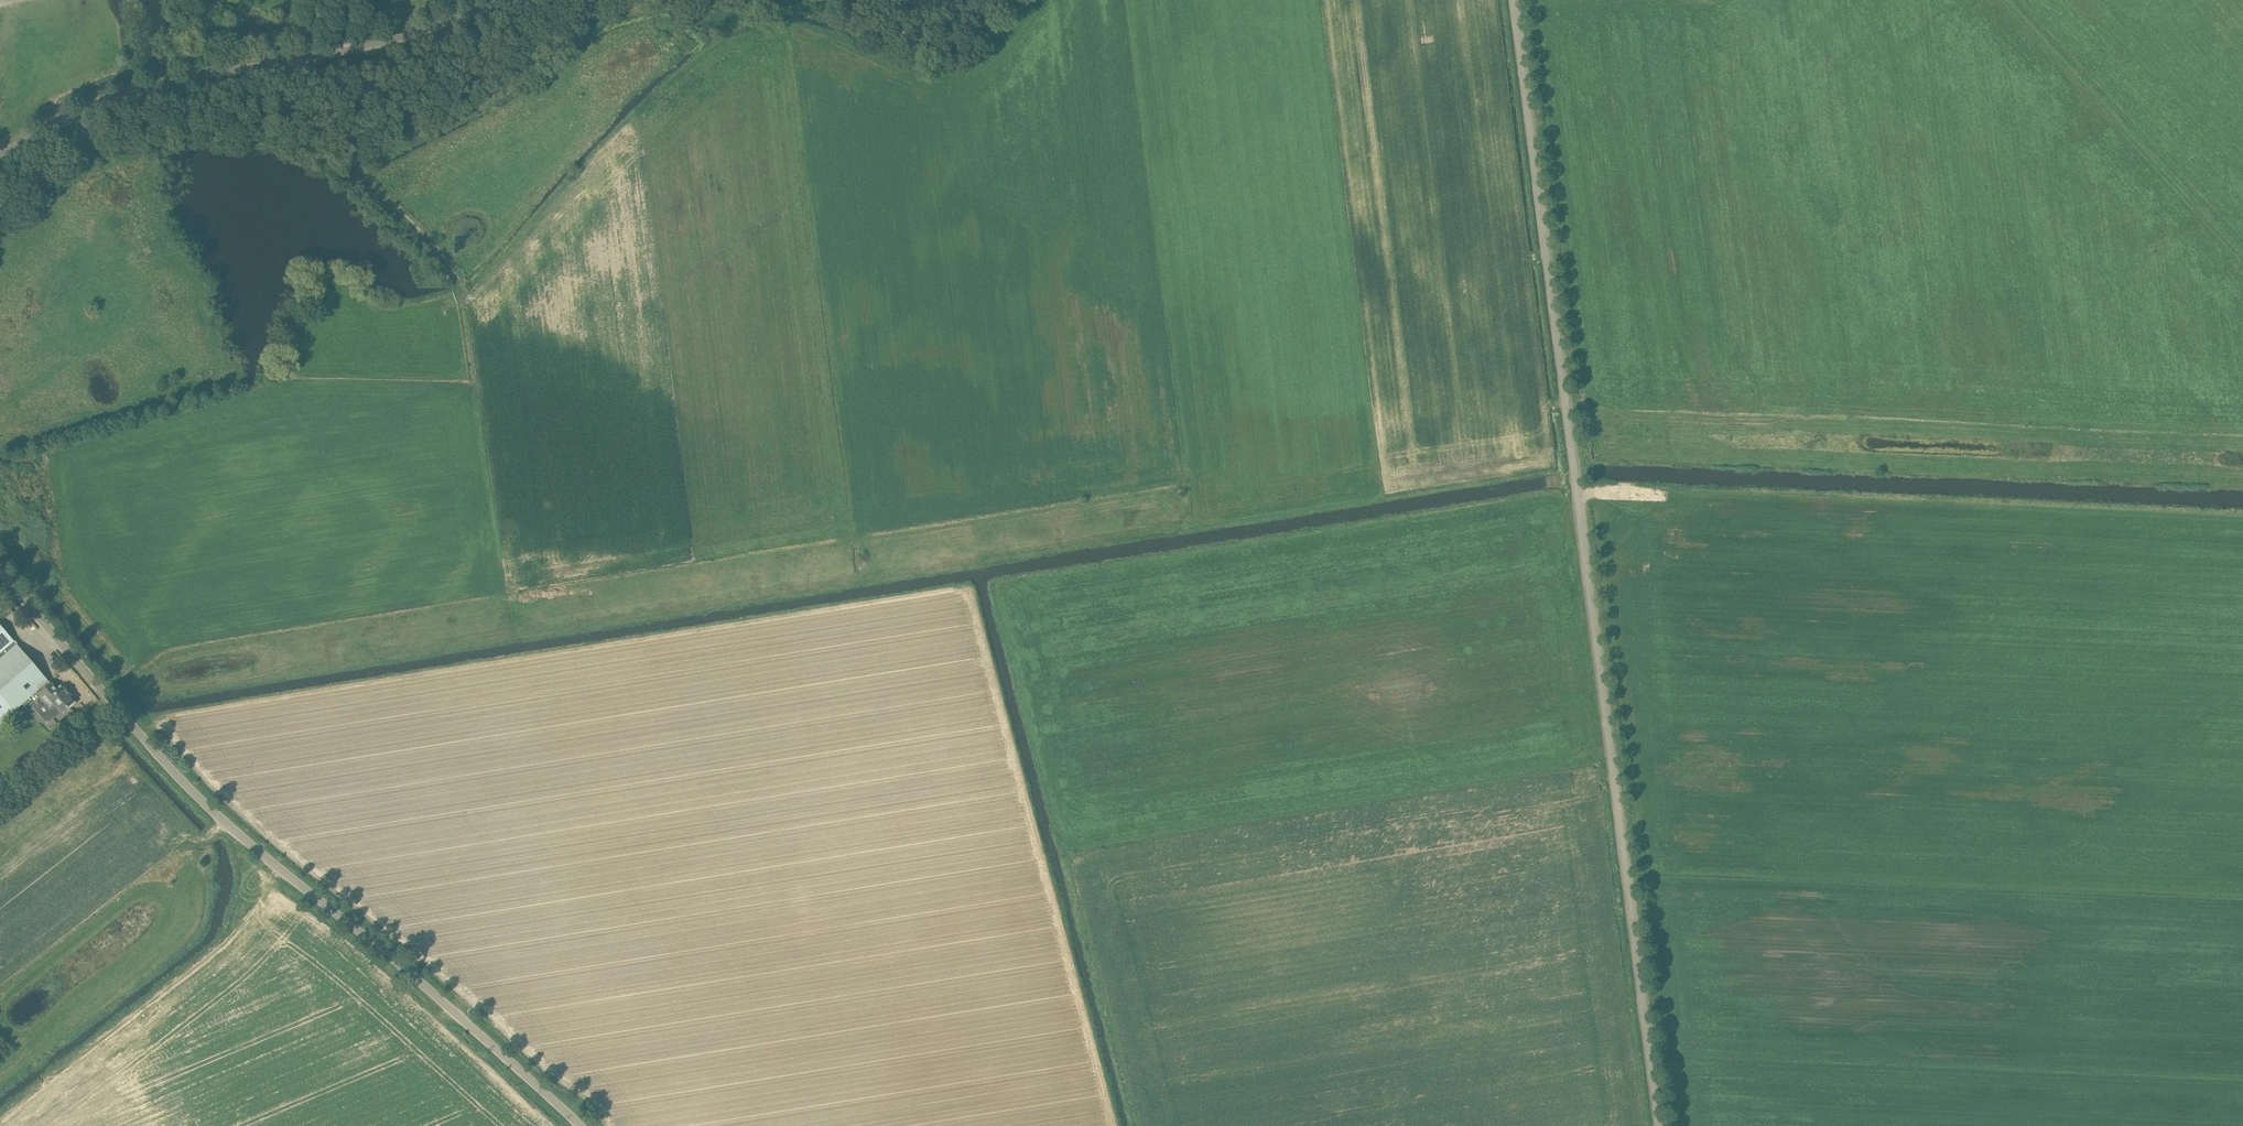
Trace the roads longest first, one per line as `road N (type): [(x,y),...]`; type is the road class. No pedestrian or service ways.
road 1 (unclassified): [(1659,1125),(1514,0)]
road 2 (unclassified): [(580,1125),(215,814),(0,572)]
road 3 (unclassified): [(0,153),(122,97),(400,38),(503,0)]

